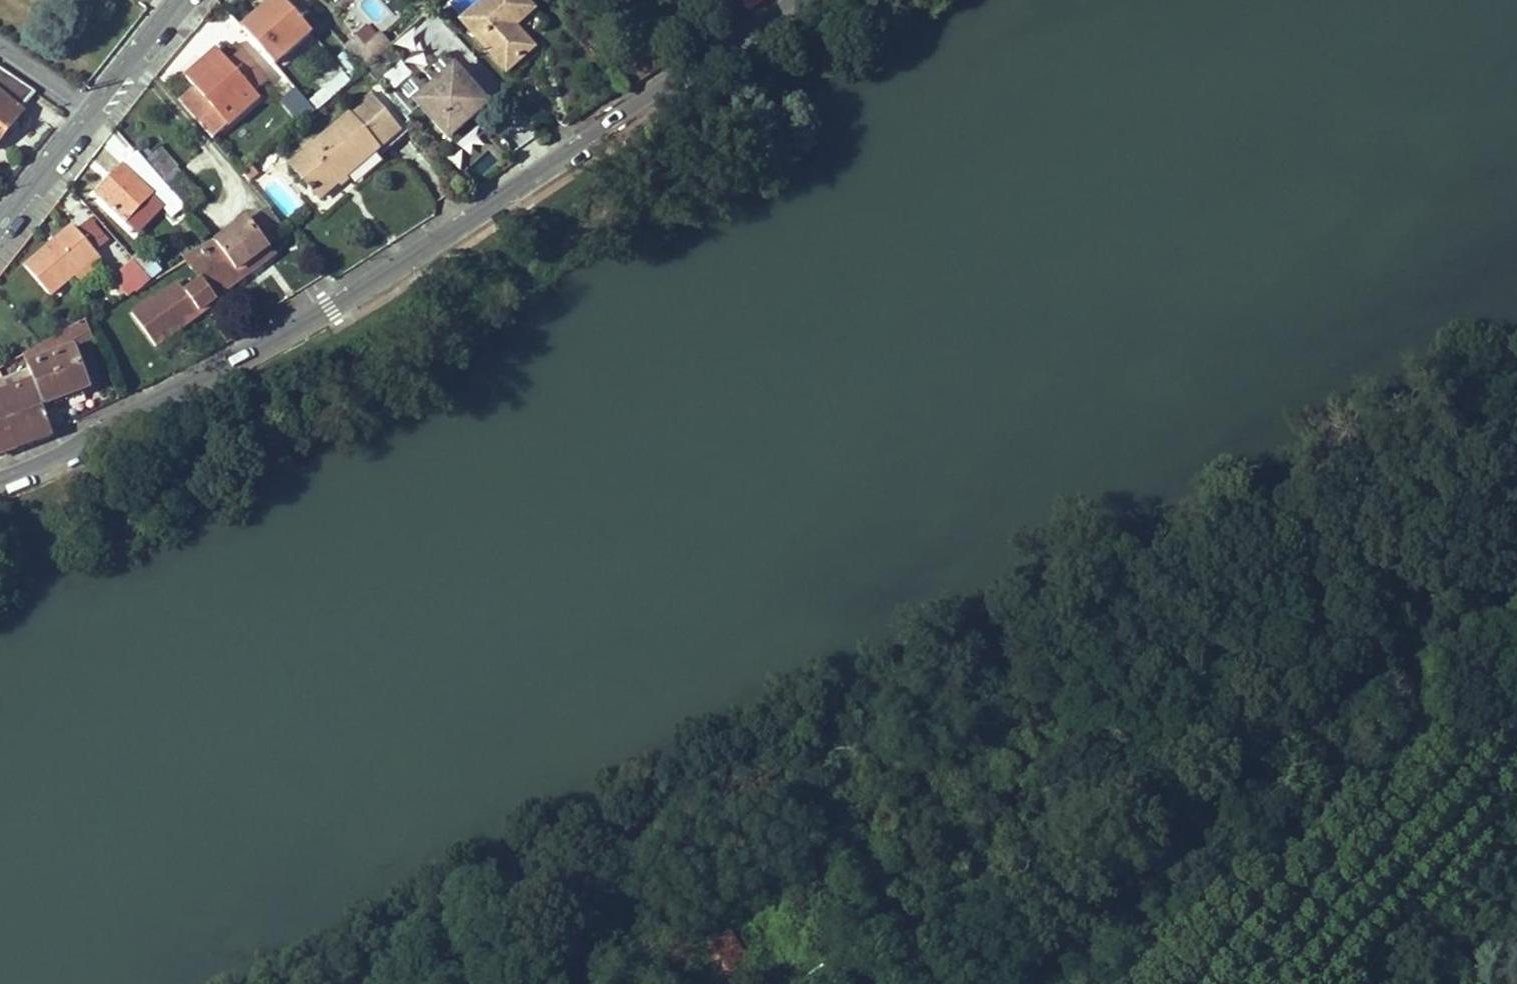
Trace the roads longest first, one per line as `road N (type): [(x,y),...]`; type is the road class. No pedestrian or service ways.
road 1 (residential): [(0,477),(58,454),(277,334),(789,0)]
road 2 (residential): [(184,0),(92,119)]
road 3 (residential): [(92,119),(0,232)]

